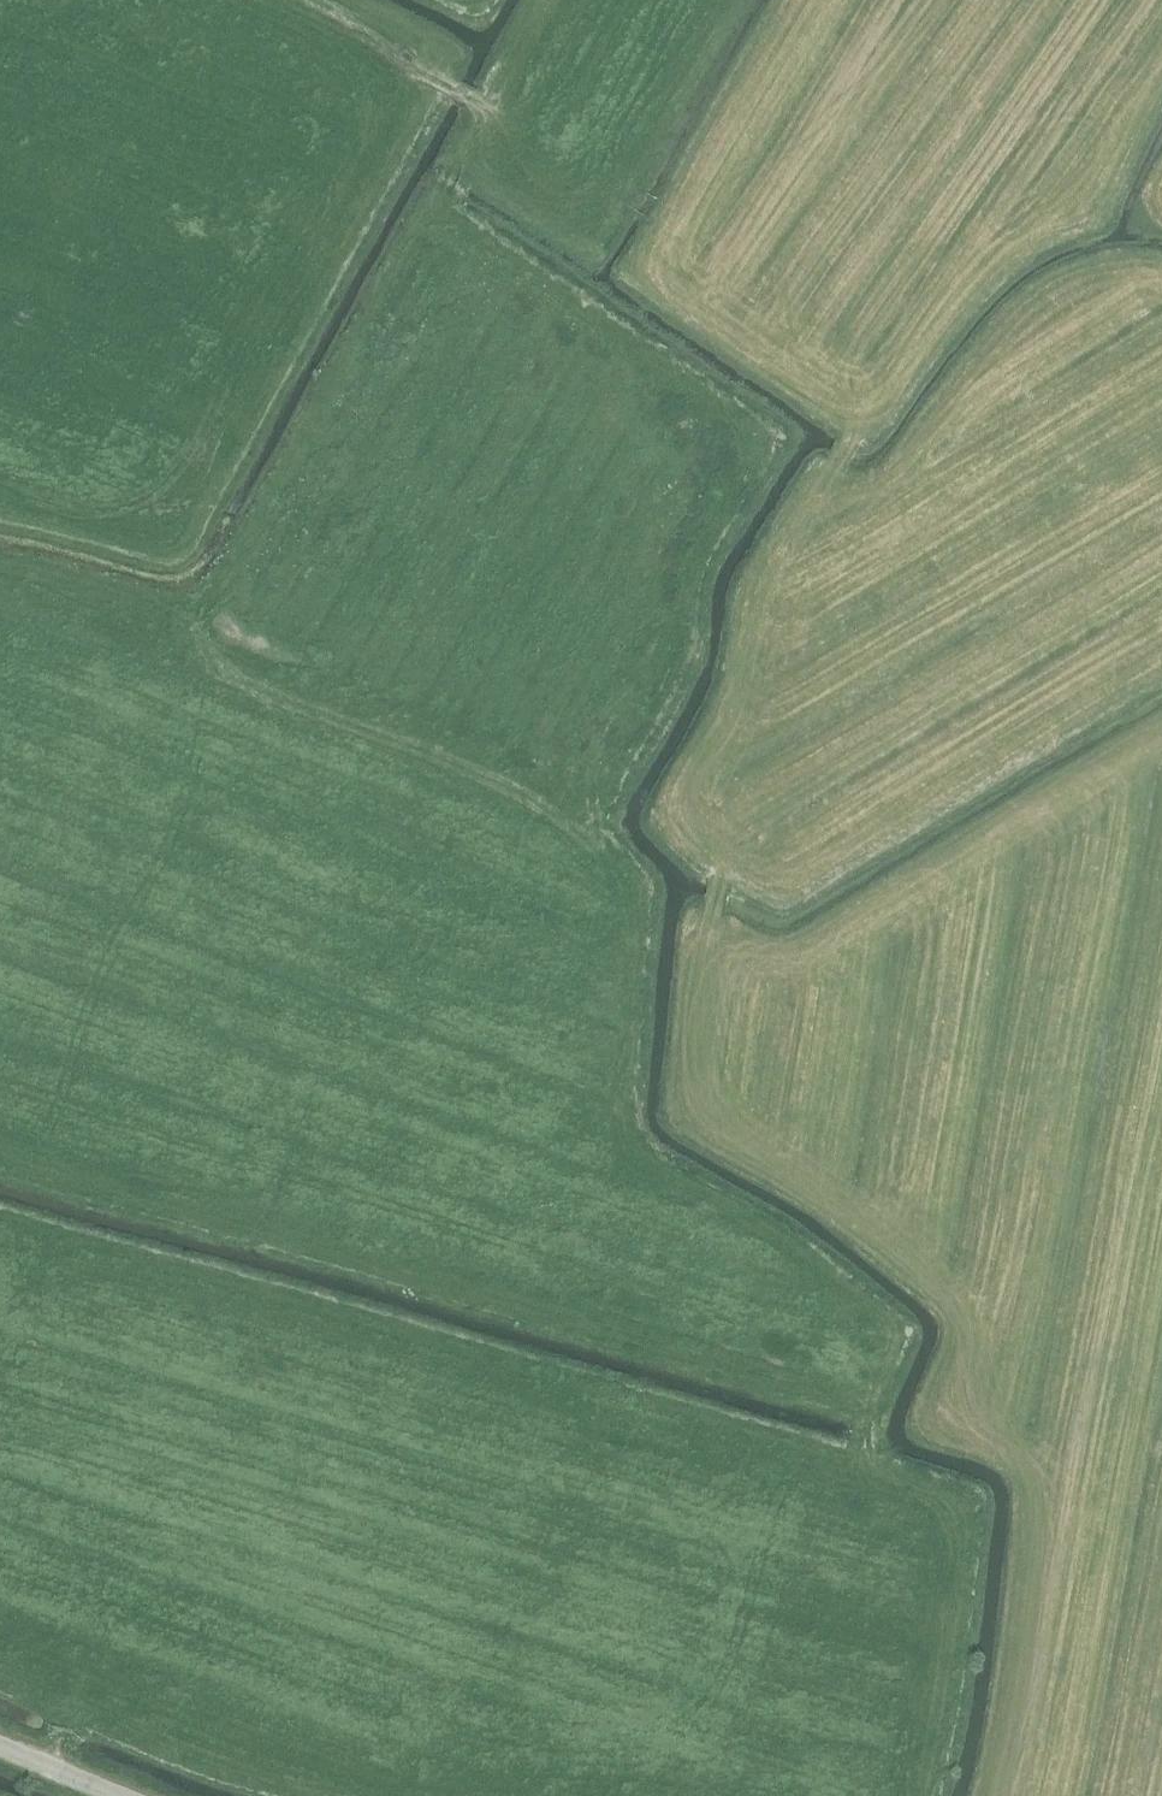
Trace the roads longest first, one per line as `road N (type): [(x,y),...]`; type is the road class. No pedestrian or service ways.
road 1 (tertiary): [(113,1795),(0,1747)]

